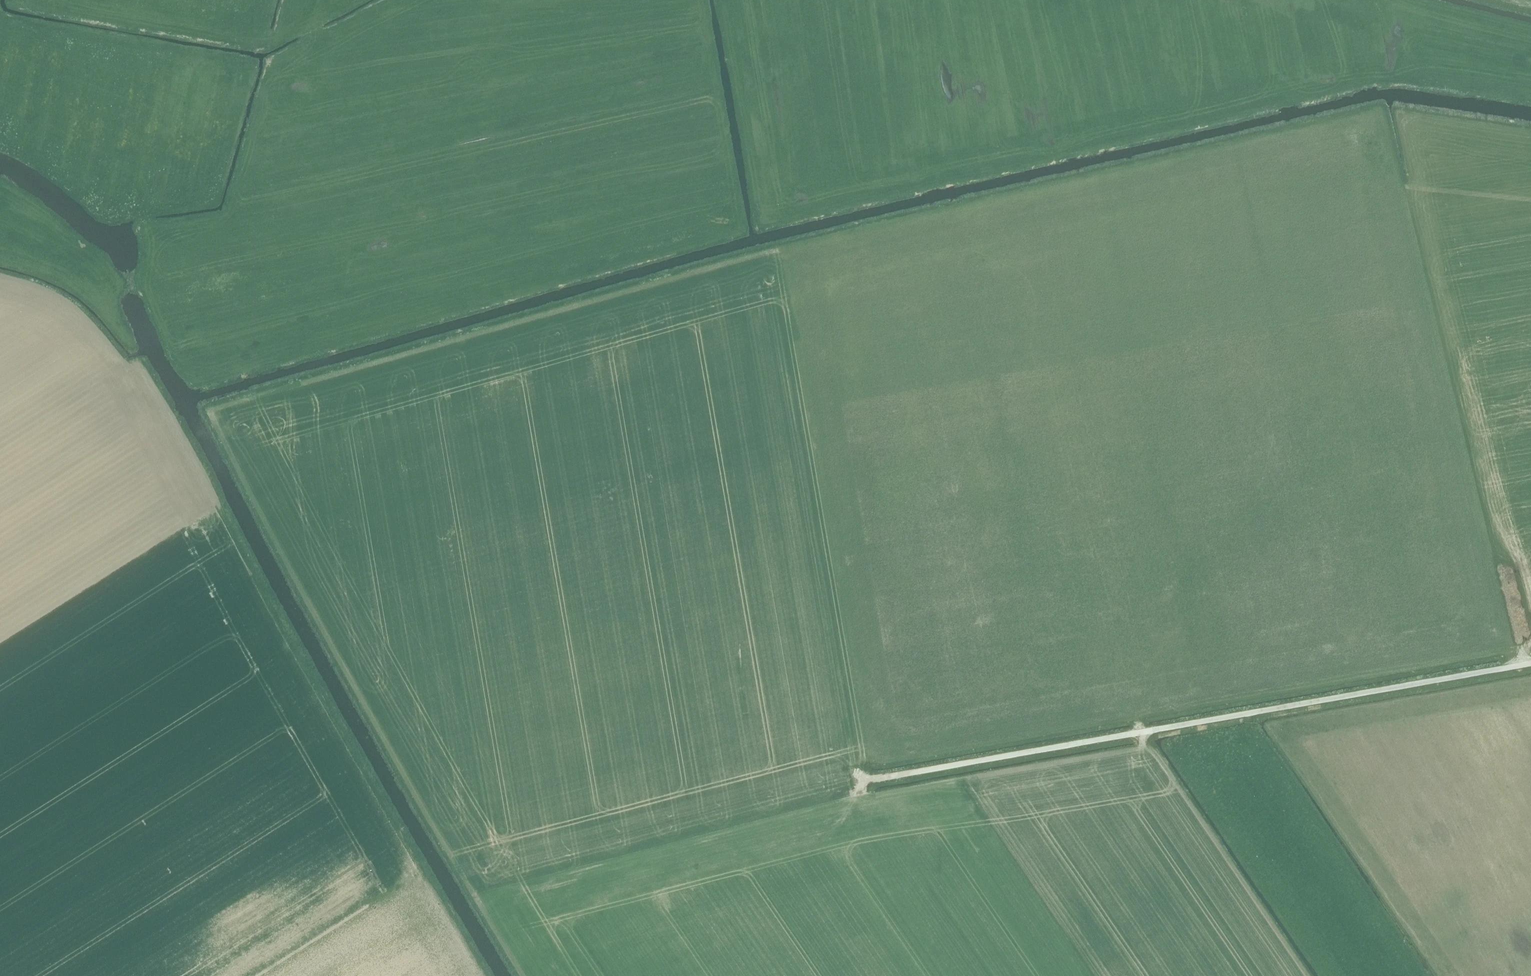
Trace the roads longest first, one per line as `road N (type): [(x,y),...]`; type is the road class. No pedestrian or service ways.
road 1 (unclassified): [(875,776),(1530,663)]

